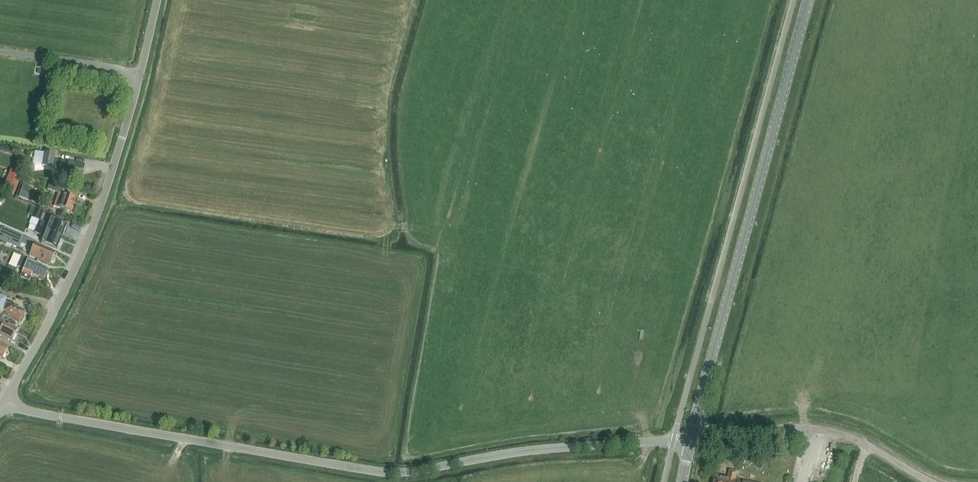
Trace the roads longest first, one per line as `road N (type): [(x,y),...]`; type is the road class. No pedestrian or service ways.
road 1 (unclassified): [(691,439),(382,473),(4,401)]
road 2 (secondary): [(691,439),(808,0)]
road 3 (unclassified): [(4,401),(89,236),(139,78)]
road 4 (unclassified): [(931,481),(828,430),(691,439)]
road 5 (unclassified): [(0,51),(139,78)]

